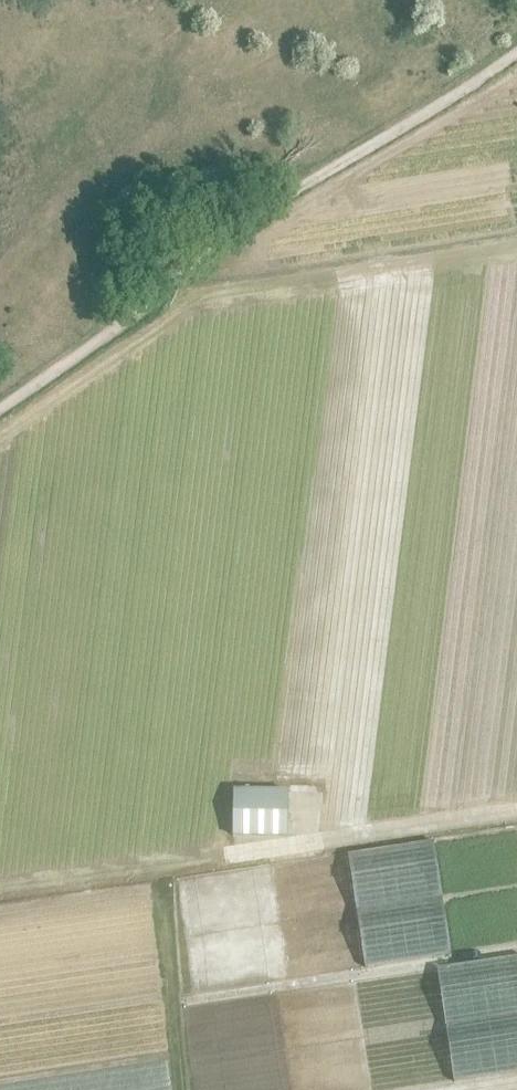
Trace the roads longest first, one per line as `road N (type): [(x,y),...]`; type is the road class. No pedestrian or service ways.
road 1 (track): [(516,45),(272,205),(0,408)]

